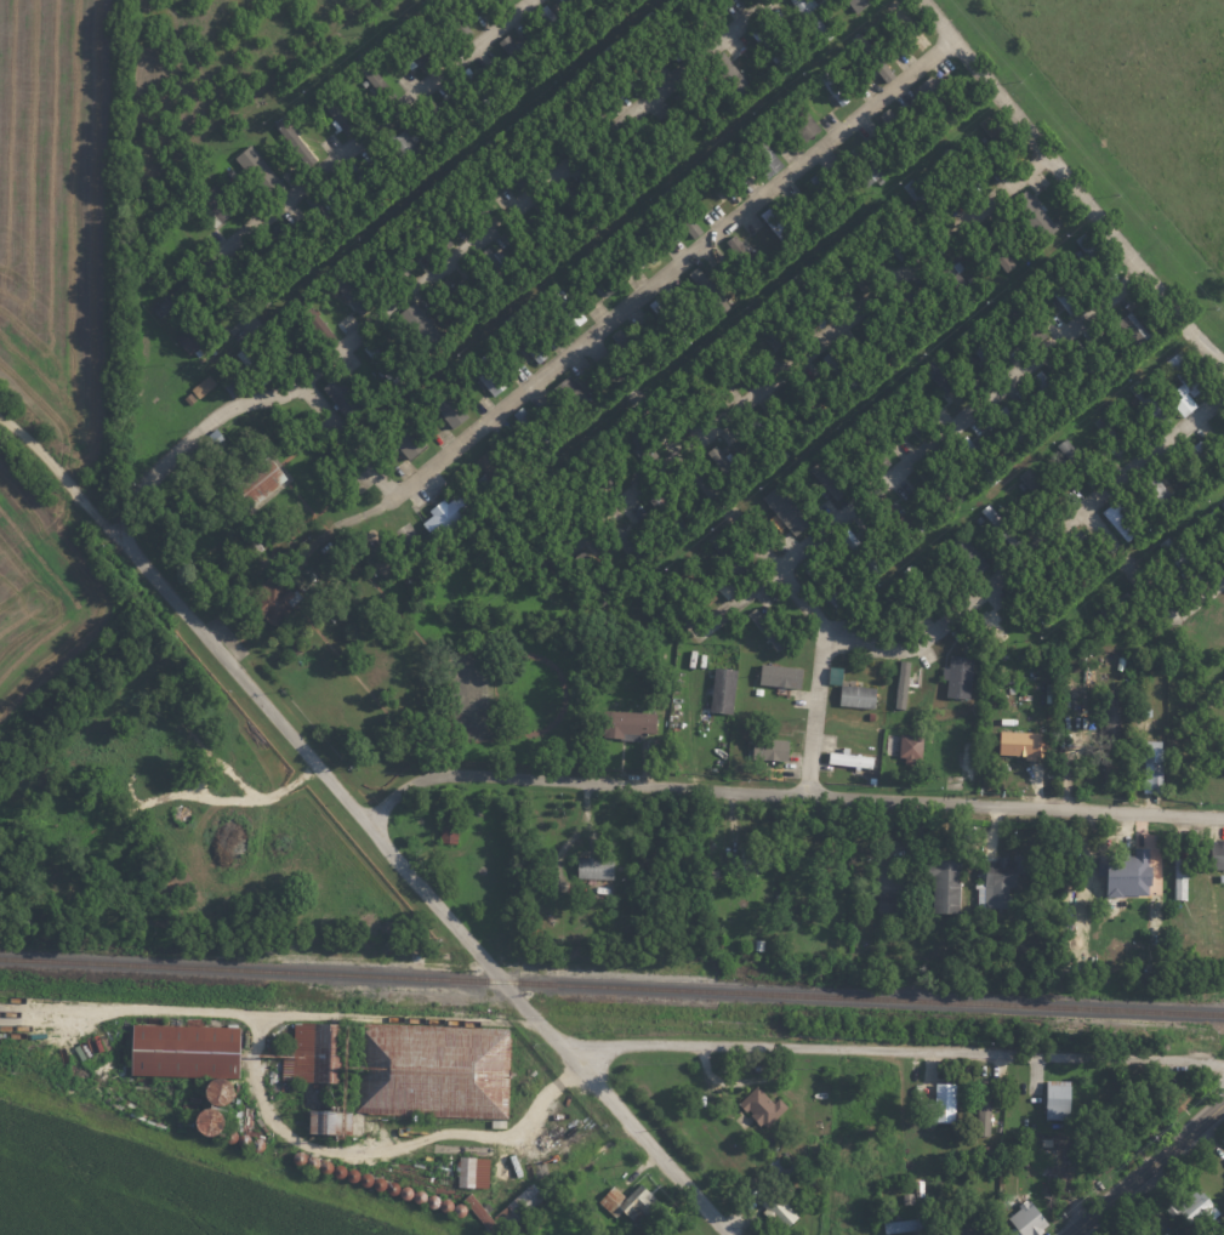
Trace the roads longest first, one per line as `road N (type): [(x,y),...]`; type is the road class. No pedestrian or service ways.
road 1 (residential): [(731,1234),(582,1054),(534,1015),(130,543)]
road 2 (residential): [(1223,819),(444,775),(404,792),(372,825)]
road 3 (residential): [(772,0),(295,389),(216,419),(142,495),(127,525),(130,543)]
road 4 (residential): [(1223,1068),(864,1049),(611,1047),(582,1054)]
road 5 (residential): [(565,552),(1051,155)]
road 6 (residential): [(695,636),(1145,273)]
road 7 (residential): [(831,639),(884,651),(927,642),(1223,395)]
road 8 (residential): [(1223,360),(922,0)]
road 9 (residential): [(592,338),(956,42)]
road 10 (residential): [(302,383),(398,494),(592,338)]
road 11 (residential): [(592,338),(831,639)]
road 12 (residential): [(349,155),(536,0)]
road 13 (residential): [(1088,510),(1177,619),(1223,581)]
road 14 (tertiary): [(1072,1234),(1223,1105)]
road 15 (residential): [(130,543),(35,437),(0,415)]
road 16 (residential): [(207,264),(349,155)]
road 17 (residential): [(831,639),(810,792)]
road 18 (residential): [(302,383),(207,264)]

